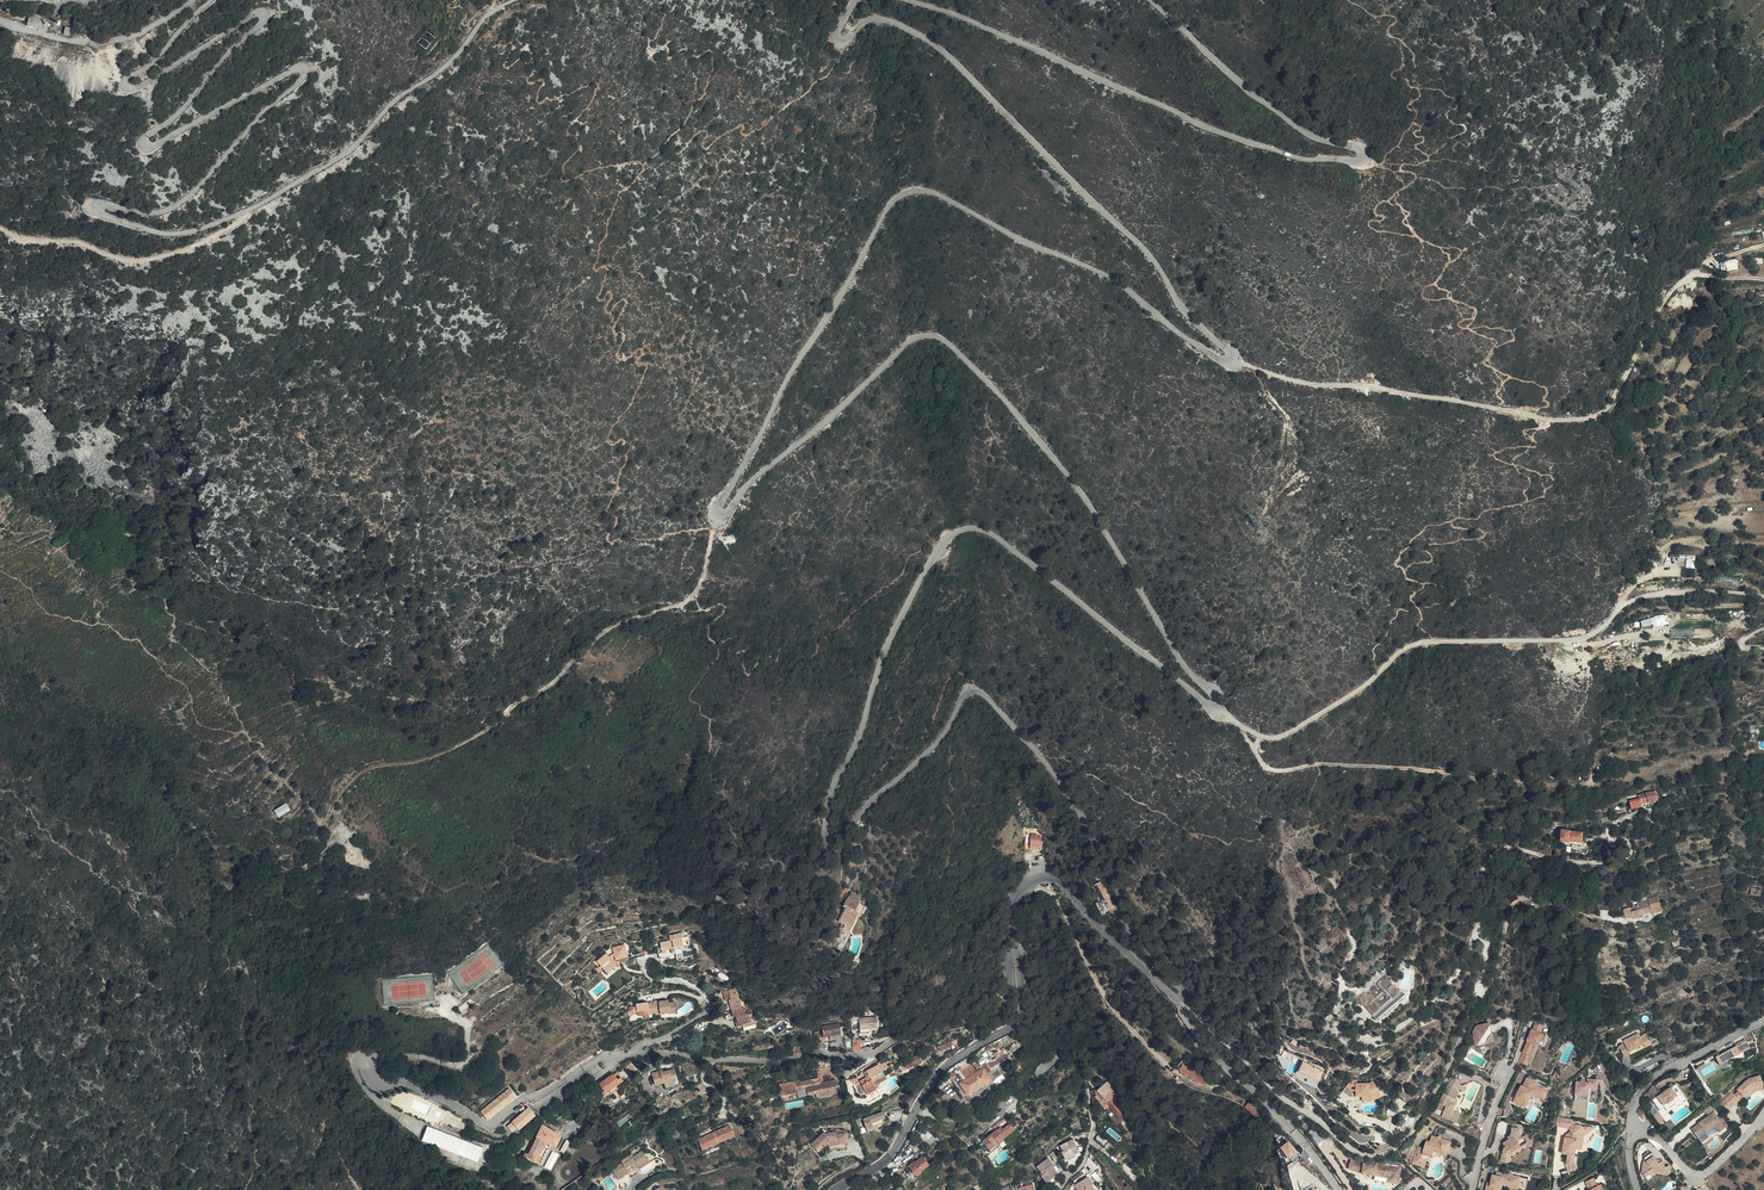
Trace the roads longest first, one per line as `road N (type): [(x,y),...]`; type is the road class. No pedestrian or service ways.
road 1 (unclassified): [(1180,999),(1184,990),(1133,928),(1078,808),(981,692),(965,694),(937,743),(851,824),(835,877),(823,875),(828,800),(860,732),(877,671),(919,579),(952,534),(981,529),(995,536),(1203,703),(1216,698),(1182,662),(1076,482),(1001,391),(936,333),(901,346),(811,440),(751,484),(728,516),(717,514),(899,198),(915,189),(936,194),(1081,263),(1129,289),(1206,350),(1236,361),(1188,311),(1151,255),(940,49),(883,19),(838,40),(856,0)]
road 2 (unclassified): [(513,0),(486,16),(455,57),(395,100),(349,151),(253,208),(180,234),(98,214),(101,203),(154,214),(179,204),(304,77),(303,67),(293,69),(144,146),(146,136),(182,110),(265,20),(257,12),(139,87),(122,87),(211,0)]
road 3 (unclassified): [(908,0),(1252,144),(1303,159),(1364,160),(1363,150),(1312,137),(1251,93),(1151,0)]
road 4 (residential): [(1353,1043),(1387,1036),(1432,1003),(1481,935),(1487,943),(1479,997),(1454,1055),(1402,1146),(1379,1156),(1360,1153),(1279,1096),(1180,999)]
road 5 (track): [(1236,361),(1312,384),(1374,385),(1579,420),(1615,399),(1677,283),(1691,274),(1763,279)]
road 6 (residential): [(533,1098),(617,1056),(863,1055),(911,1035),(982,1024),(1004,1009),(1008,960),(1017,952)]
road 7 (track): [(719,517),(692,597),(613,626),(549,686),(458,746),(361,772),(326,822)]
road 8 (track): [(1242,727),(1274,771),(1338,764),(1577,785),(1590,783),(1593,769)]
road 9 (tertiary): [(835,1189),(890,1157),(941,1071),(1020,1019),(1017,952)]
road 10 (tertiary): [(1017,952),(1014,899),(1035,879),(1051,878),(1180,999)]
road 11 (track): [(243,212),(204,241),(137,260),(0,228)]
road 12 (unclassified): [(193,0),(143,32),(103,41),(67,40),(0,20)]
road 13 (residential): [(1295,1133),(1185,1019),(1180,999)]
road 14 (residential): [(1633,1130),(1650,1083),(1763,1023)]
road 15 (residential): [(1633,1130),(1659,1139),(1688,1172),(1707,1174),(1763,1114)]
road 16 (track): [(1337,890),(1354,946),(1333,1028),(1353,1043)]

